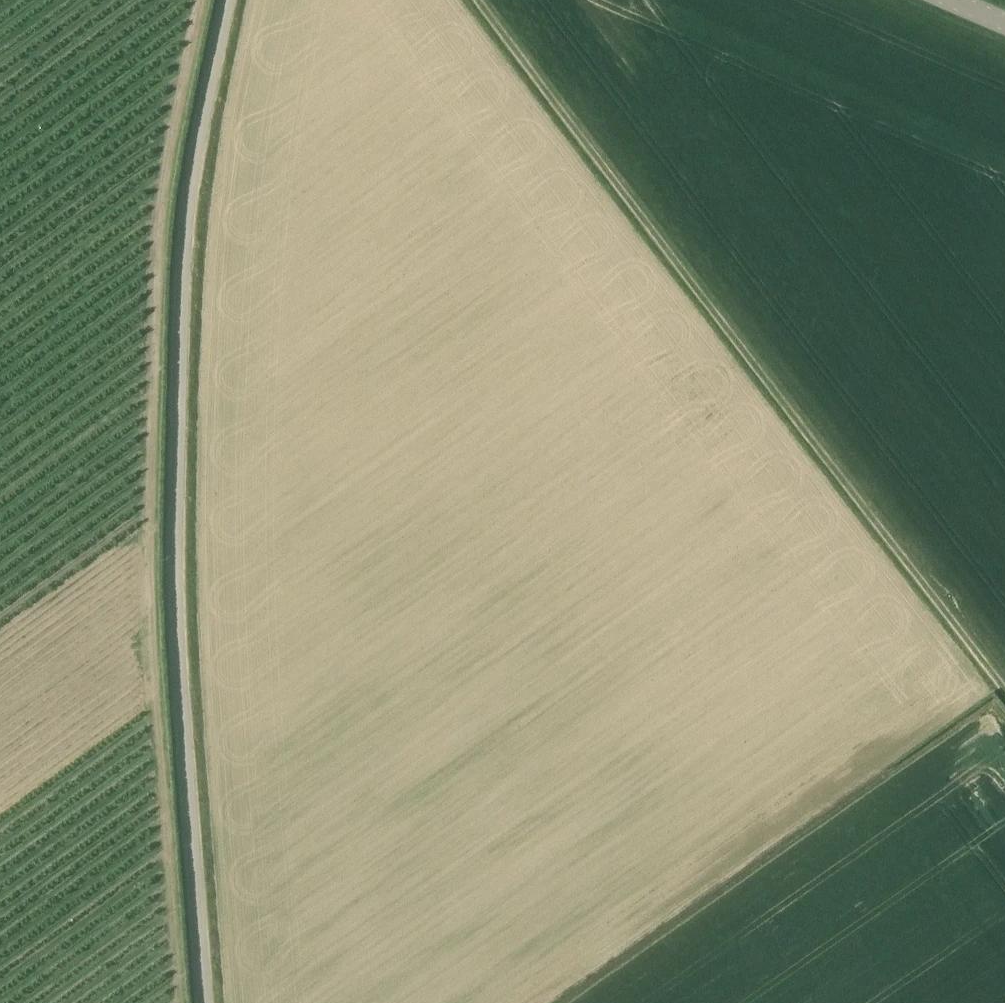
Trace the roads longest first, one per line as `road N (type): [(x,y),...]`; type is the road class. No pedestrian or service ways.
road 1 (unclassified): [(190,1002),(169,671),(174,297),(193,145),(226,0)]
road 2 (track): [(475,0),(1004,691)]

